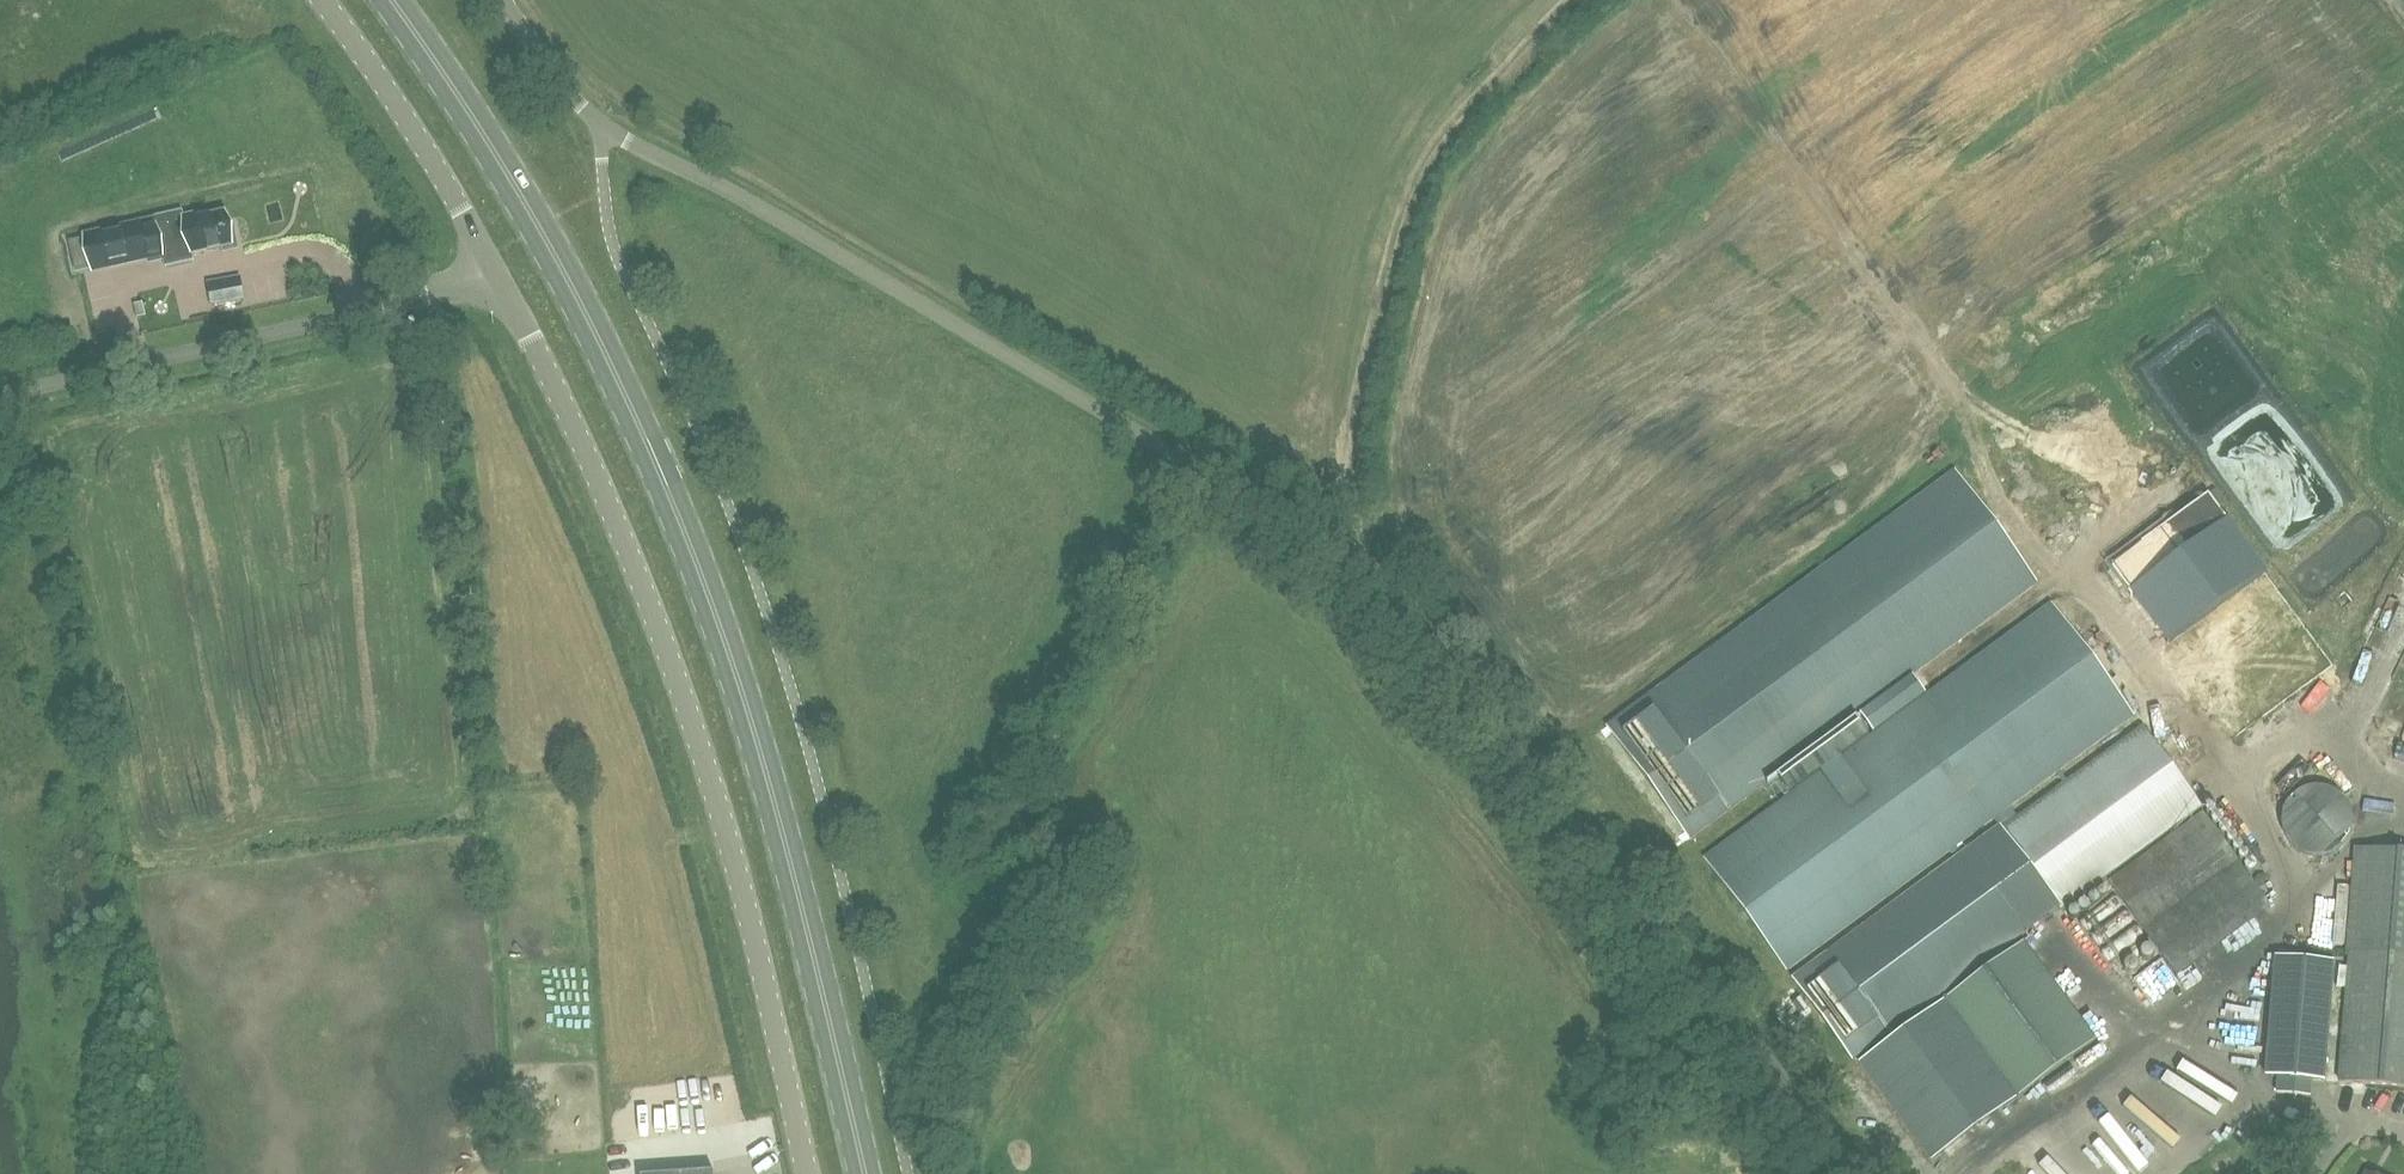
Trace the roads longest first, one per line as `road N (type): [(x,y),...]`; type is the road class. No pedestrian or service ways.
road 1 (residential): [(1841,1173),(1435,655),(1316,548),(603,126)]
road 2 (primary): [(859,1173),(770,798),(671,503),(565,277),(391,0)]
road 3 (unclassified): [(494,279),(629,564),(707,788),(803,1173)]
road 4 (track): [(1568,0),(1408,188),(1344,470),(1335,565)]
road 5 (unclassified): [(0,392),(494,279)]
road 6 (unclassified): [(318,0),(371,72),(494,279)]
road 7 (unclassified): [(603,126),(501,0)]

